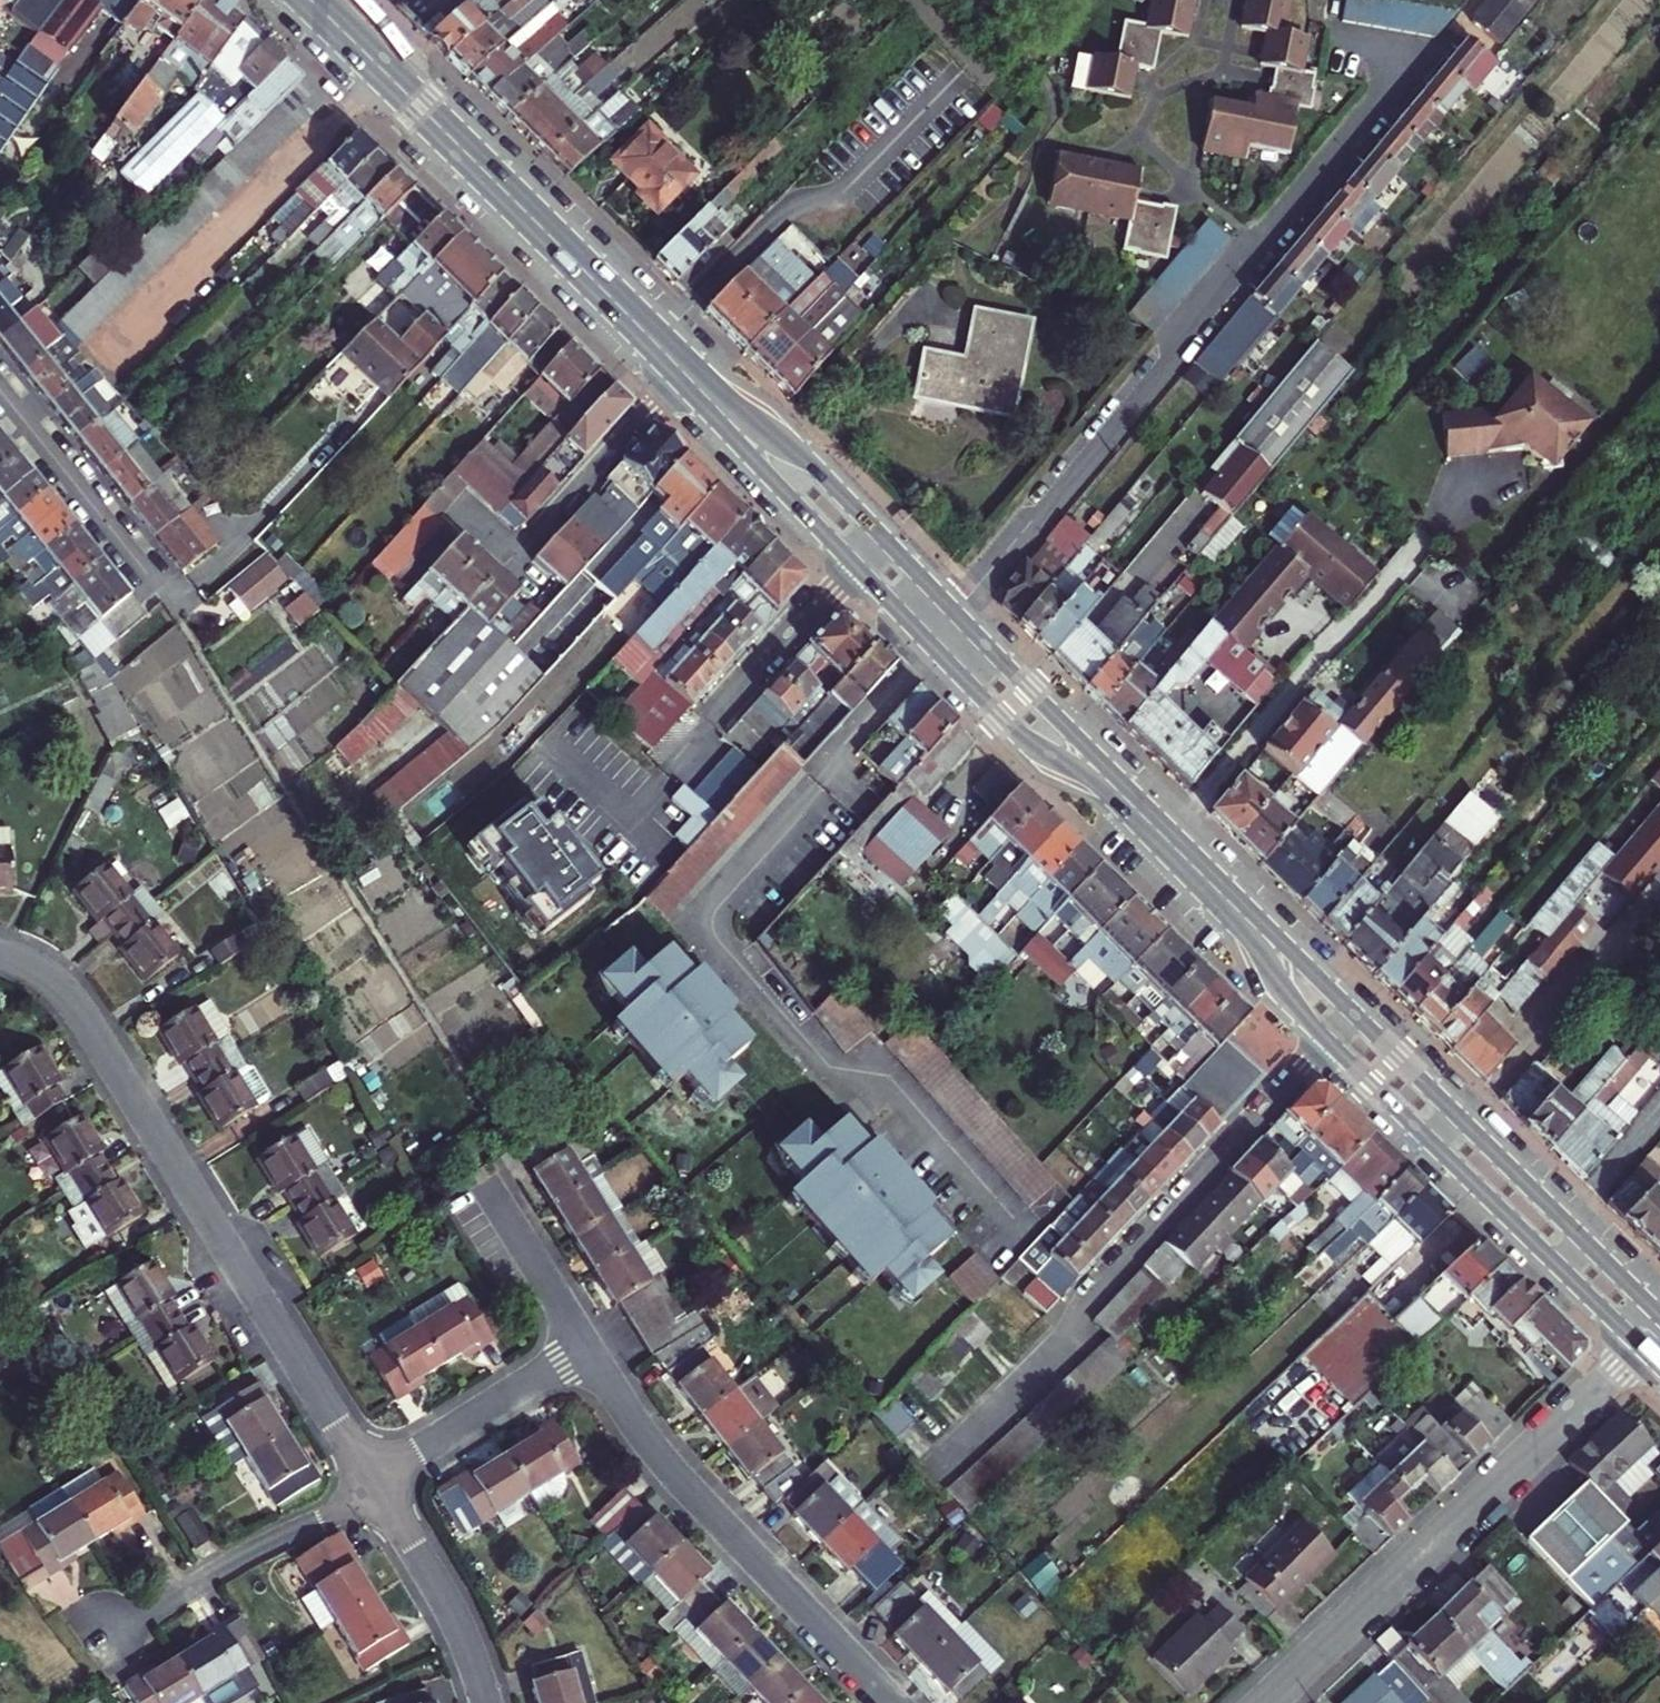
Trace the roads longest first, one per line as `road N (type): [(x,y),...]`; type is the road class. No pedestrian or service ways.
road 1 (residential): [(956,616),(1174,358),(1185,323),(1425,49)]
road 2 (residential): [(374,1483),(85,1017),(54,980),(0,955)]
road 3 (primary): [(311,0),(685,373)]
road 4 (residential): [(1266,1702),(1640,1346)]
road 5 (residential): [(589,1347),(676,1476),(892,1702)]
road 6 (track): [(1620,0),(1348,339)]
road 7 (primary): [(855,563),(1014,729),(1134,805)]
road 8 (primary): [(1214,888),(1294,1004),(1440,1150)]
road 9 (primary): [(1463,1122),(1281,942),(1214,888)]
road 10 (residential): [(105,1643),(374,1483)]
road 11 (residential): [(1463,1122),(1597,962),(1659,903)]
road 12 (residential): [(668,774),(855,563)]
road 13 (primary): [(1440,1150),(1640,1346)]
road 14 (primary): [(1659,1317),(1463,1122)]
road 15 (residential): [(0,392),(170,602)]
road 16 (primary): [(1134,805),(956,616)]
road 17 (primary): [(881,536),(817,468),(685,373)]
road 18 (primary): [(685,373),(855,563)]
road 19 (residential): [(374,1483),(589,1347)]
road 20 (residential): [(488,1702),(452,1609),(374,1483)]
road 21 (residential): [(490,1184),(589,1347)]

